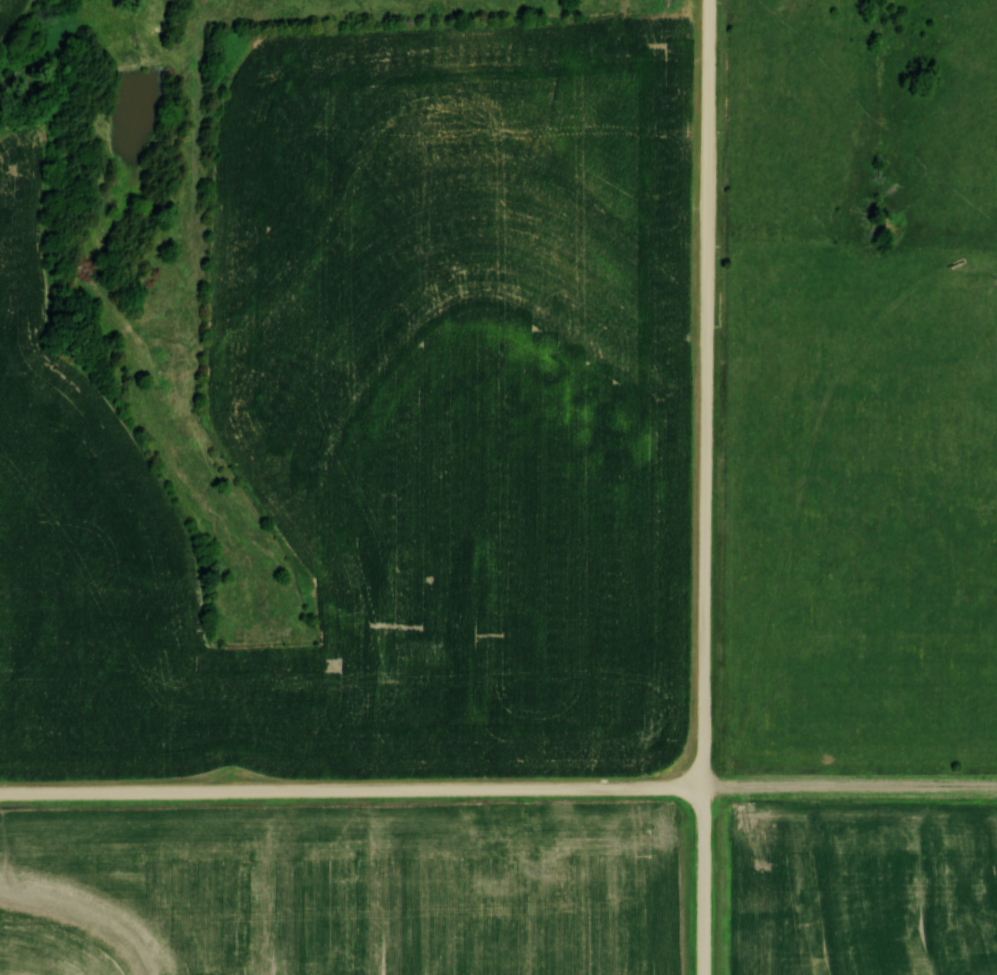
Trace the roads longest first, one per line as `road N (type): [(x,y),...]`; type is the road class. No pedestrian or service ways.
road 1 (residential): [(996,792),(0,795)]
road 2 (residential): [(706,974),(714,0)]

